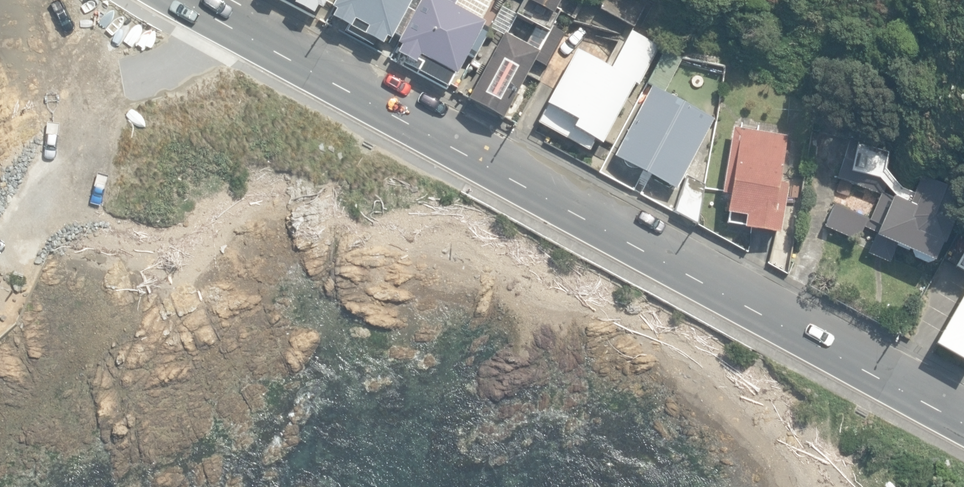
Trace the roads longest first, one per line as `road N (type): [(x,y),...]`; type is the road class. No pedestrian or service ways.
road 1 (secondary): [(963,416),(177,0)]

